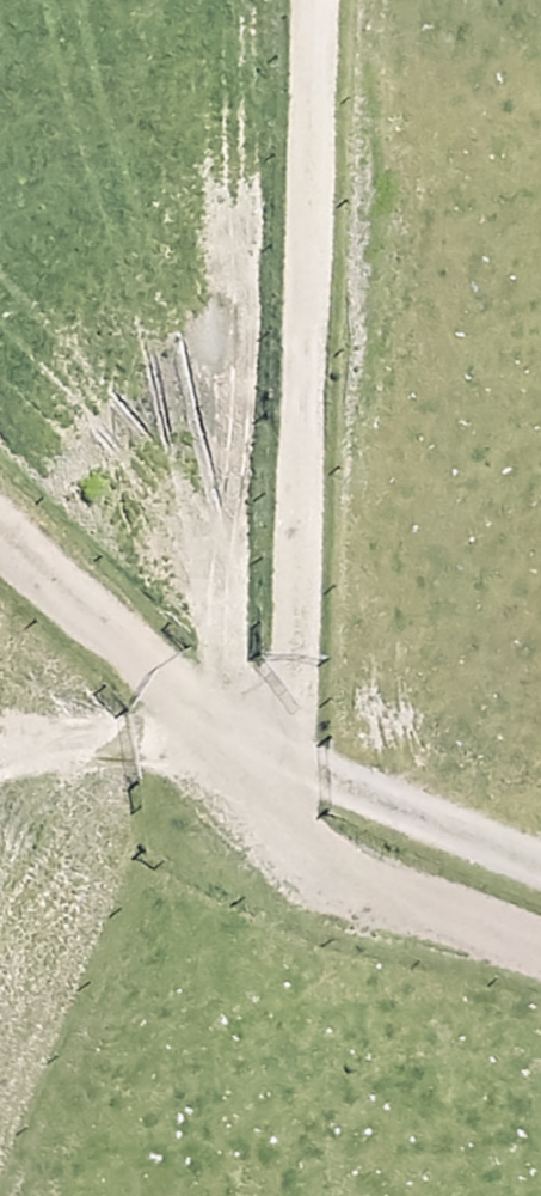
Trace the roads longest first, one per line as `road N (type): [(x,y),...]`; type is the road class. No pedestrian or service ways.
road 1 (track): [(309,0),(285,808),(291,833),(373,889),(540,961)]
road 2 (track): [(0,517),(258,753),(540,875)]

